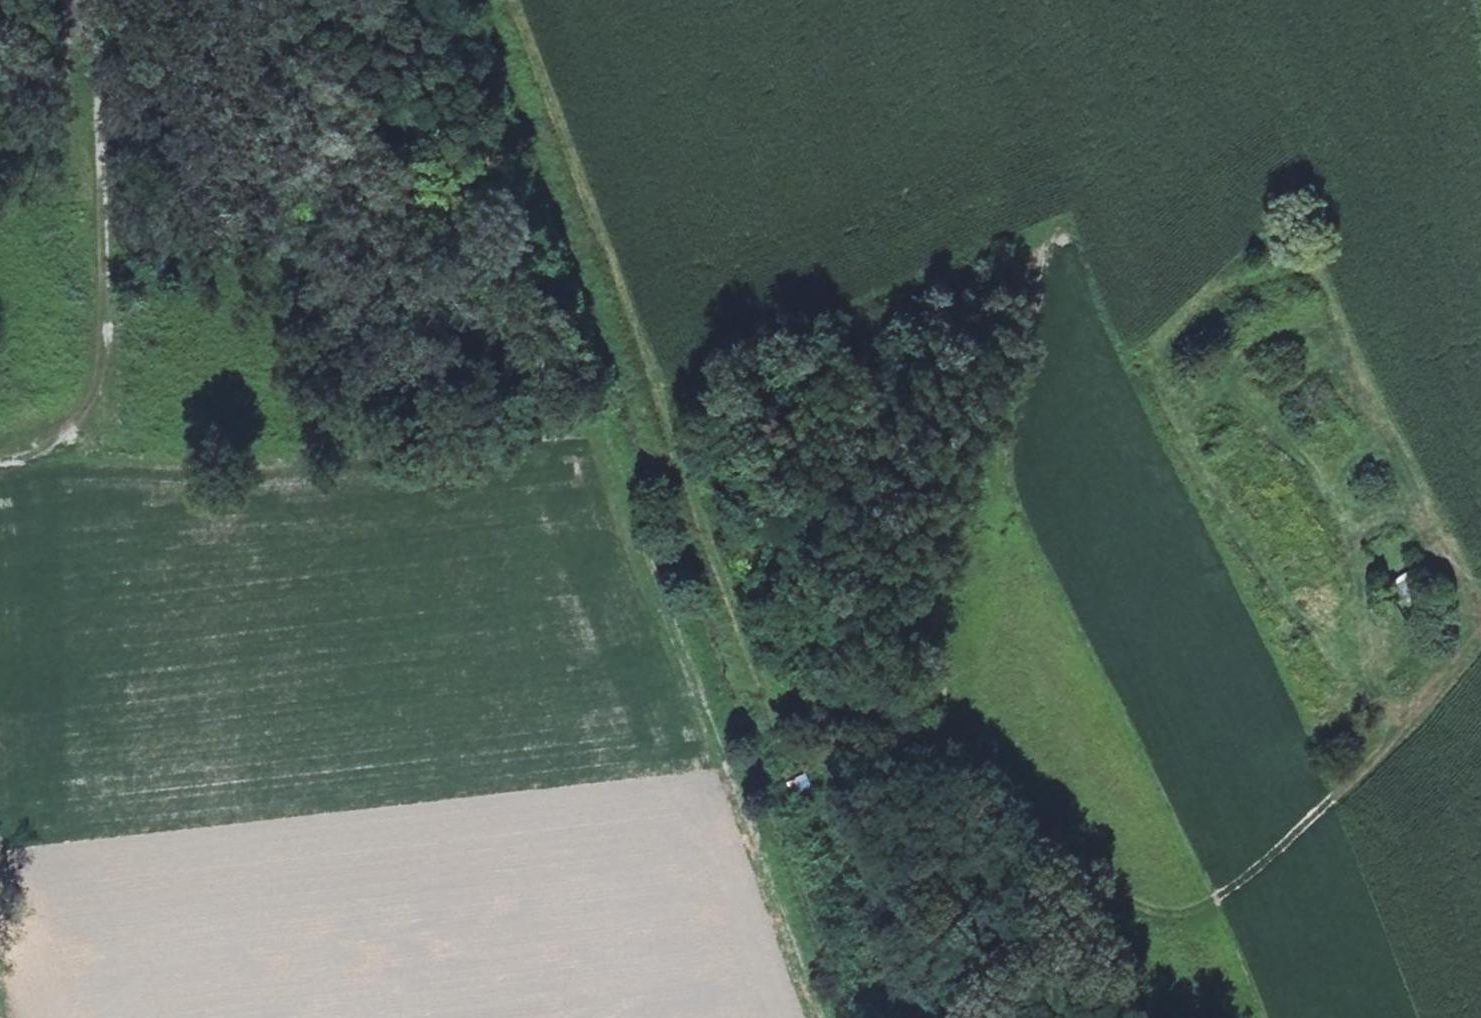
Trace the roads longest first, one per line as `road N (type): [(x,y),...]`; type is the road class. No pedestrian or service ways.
road 1 (track): [(0,450),(36,441),(71,395),(74,234),(54,0)]

